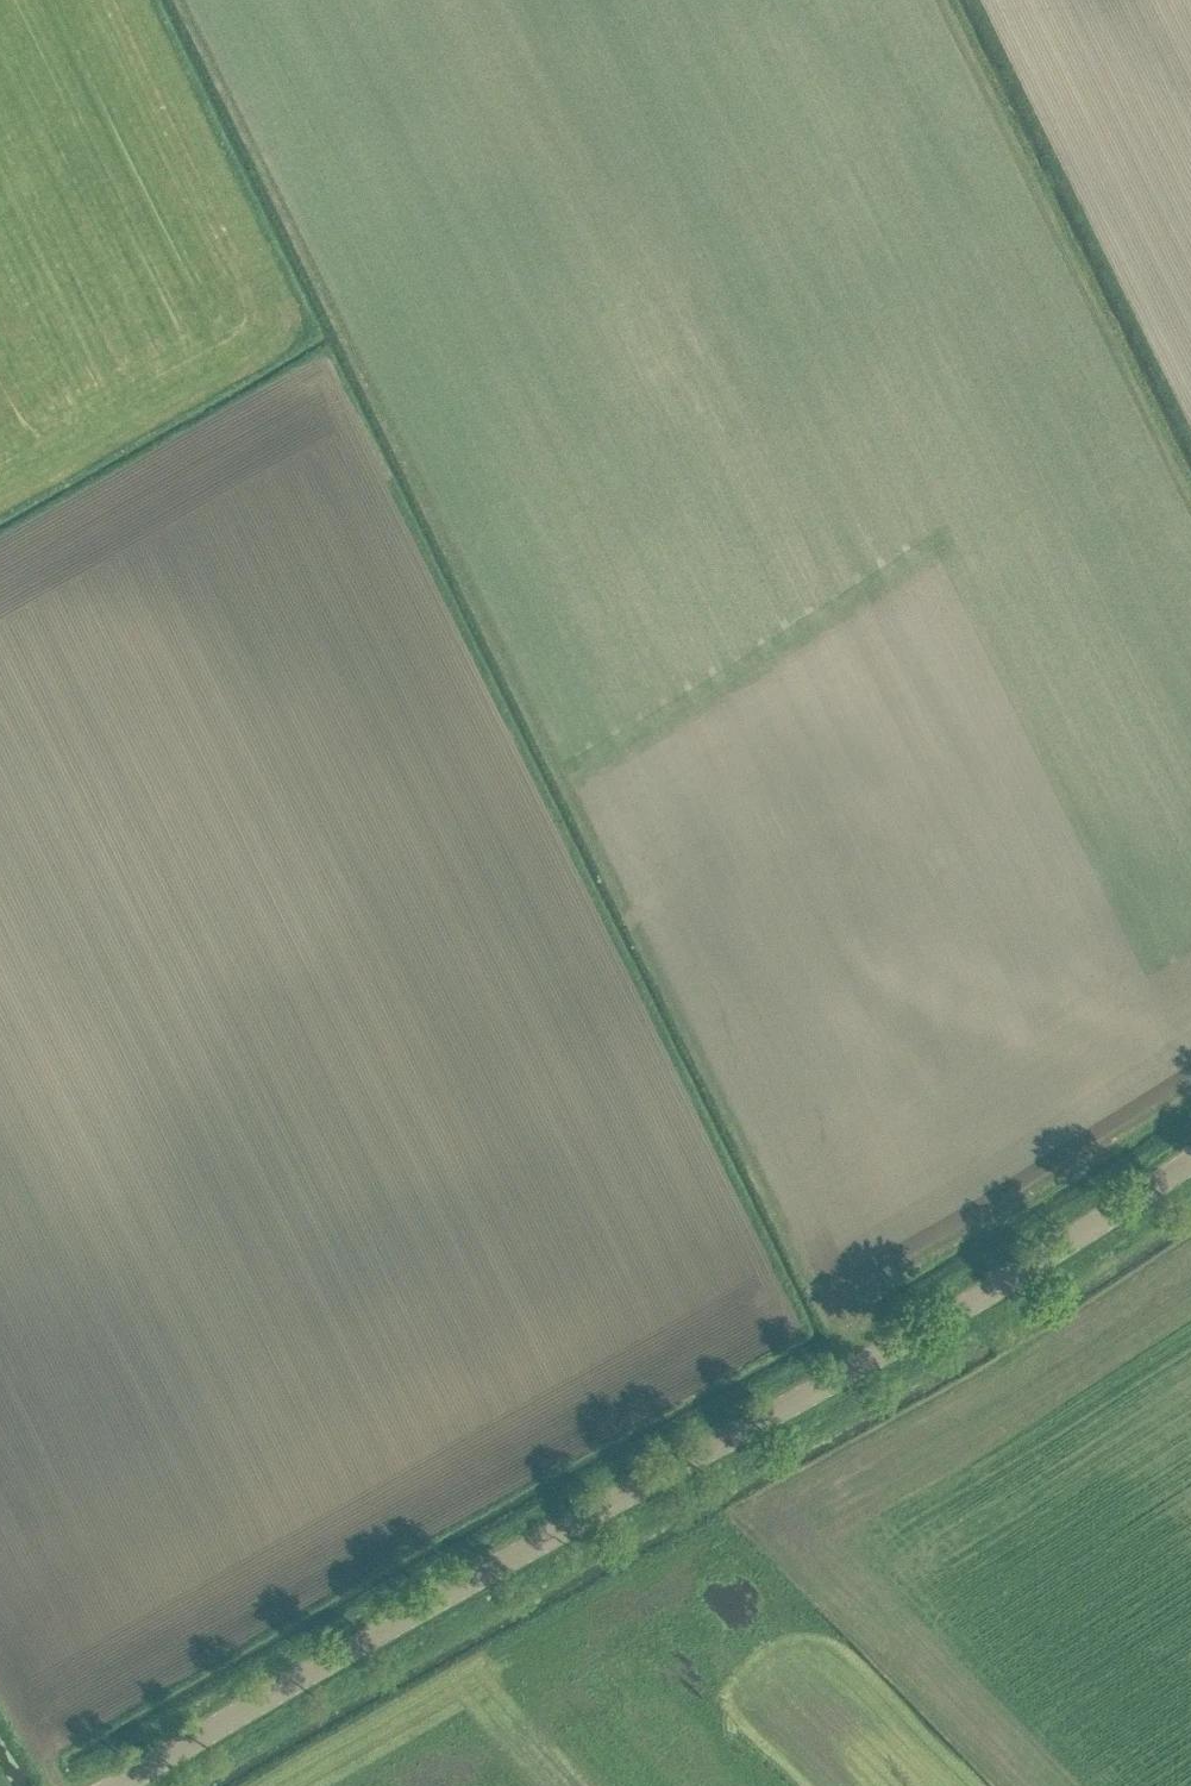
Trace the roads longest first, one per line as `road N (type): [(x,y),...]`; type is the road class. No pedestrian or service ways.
road 1 (tertiary): [(114,1785),(909,1337),(1190,1160)]

